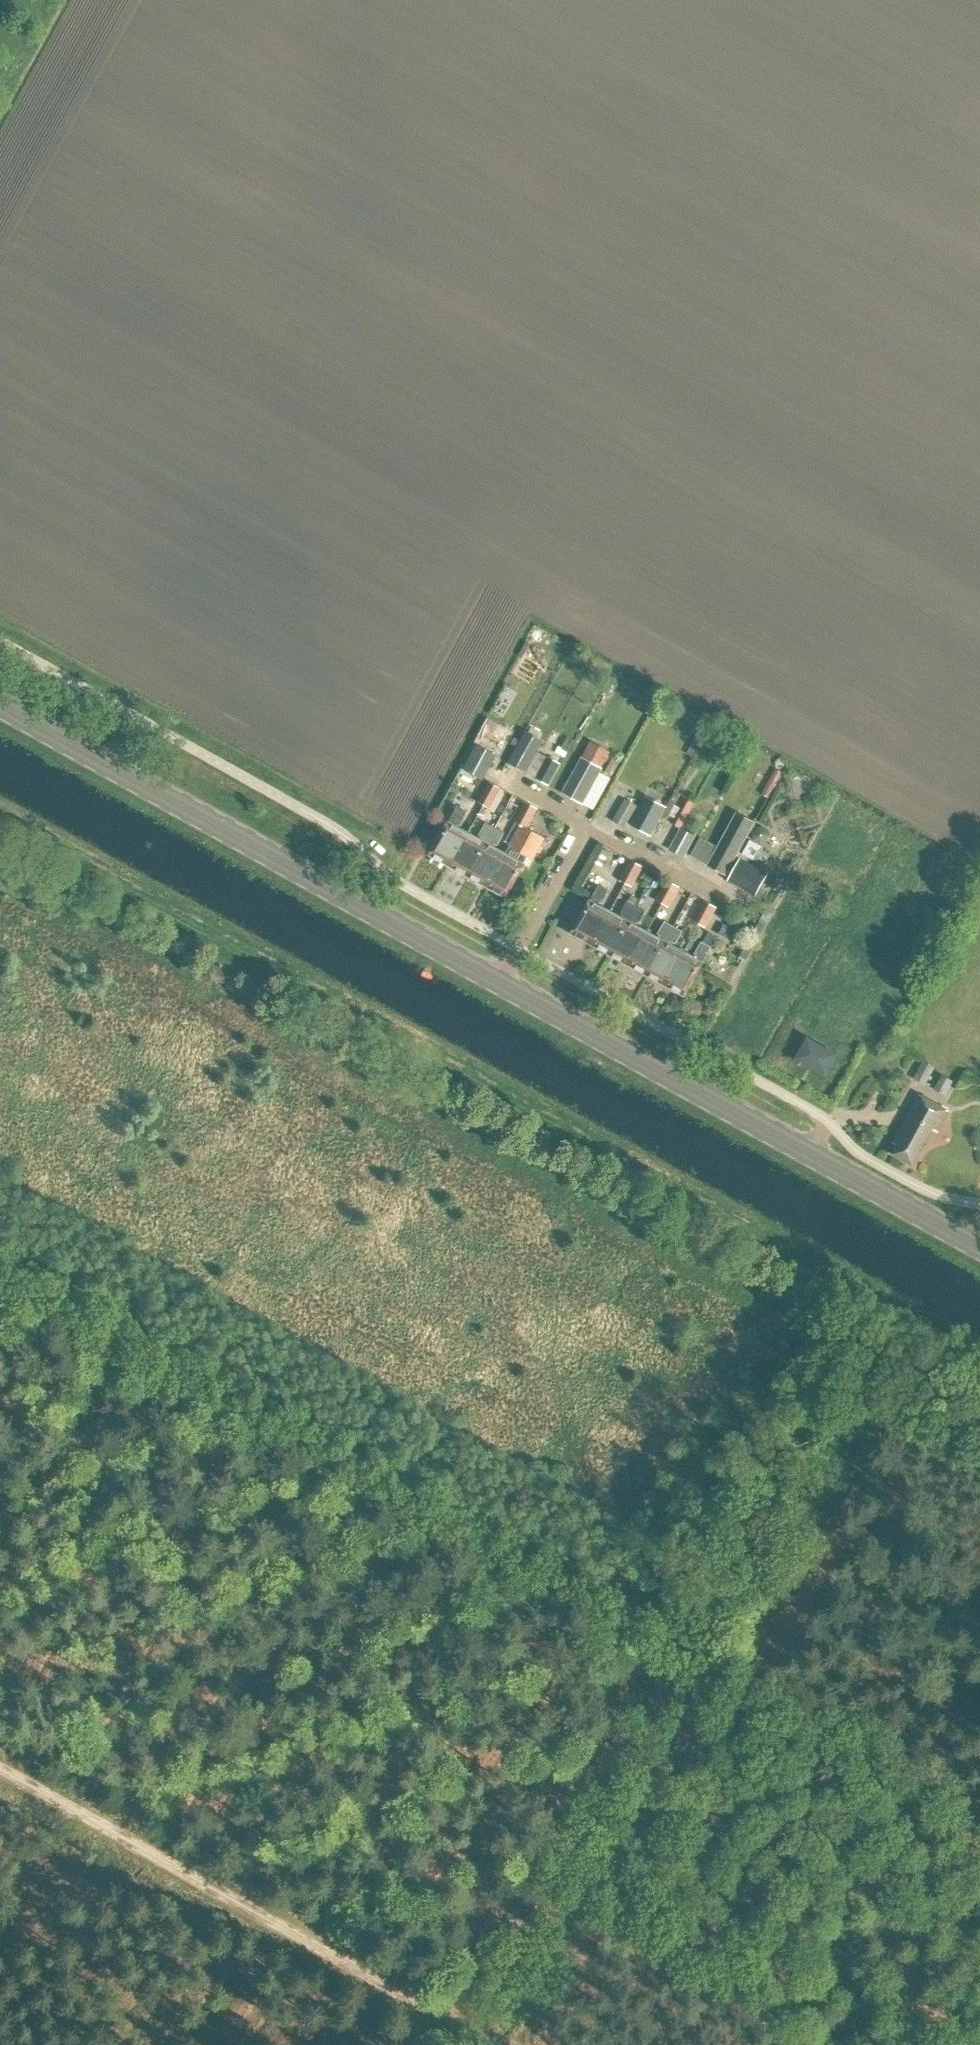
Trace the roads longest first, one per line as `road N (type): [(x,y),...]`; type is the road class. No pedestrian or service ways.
road 1 (primary): [(979,1246),(0,705)]
road 2 (track): [(0,1773),(492,2044)]

